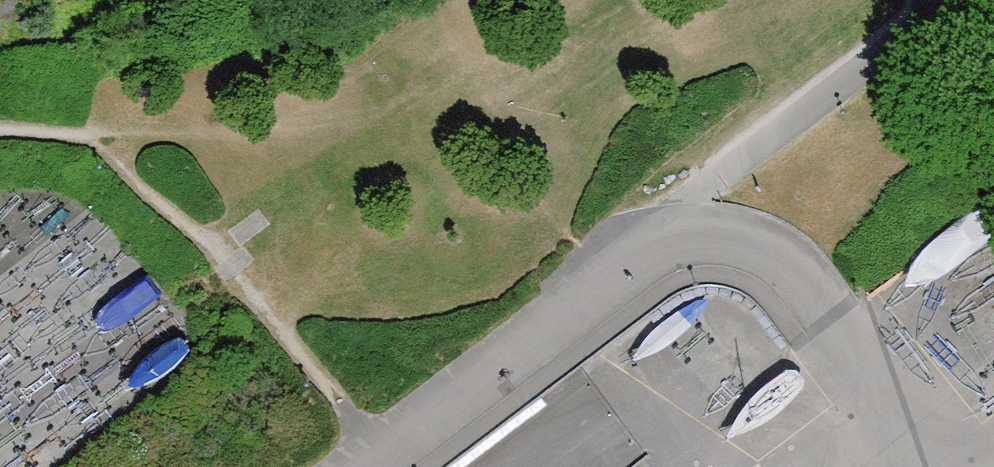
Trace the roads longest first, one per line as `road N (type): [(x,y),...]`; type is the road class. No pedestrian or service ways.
road 1 (motorway): [(310,466),(927,0)]
road 2 (motorway): [(750,0),(138,466)]
road 3 (residential): [(385,466),(703,229)]

